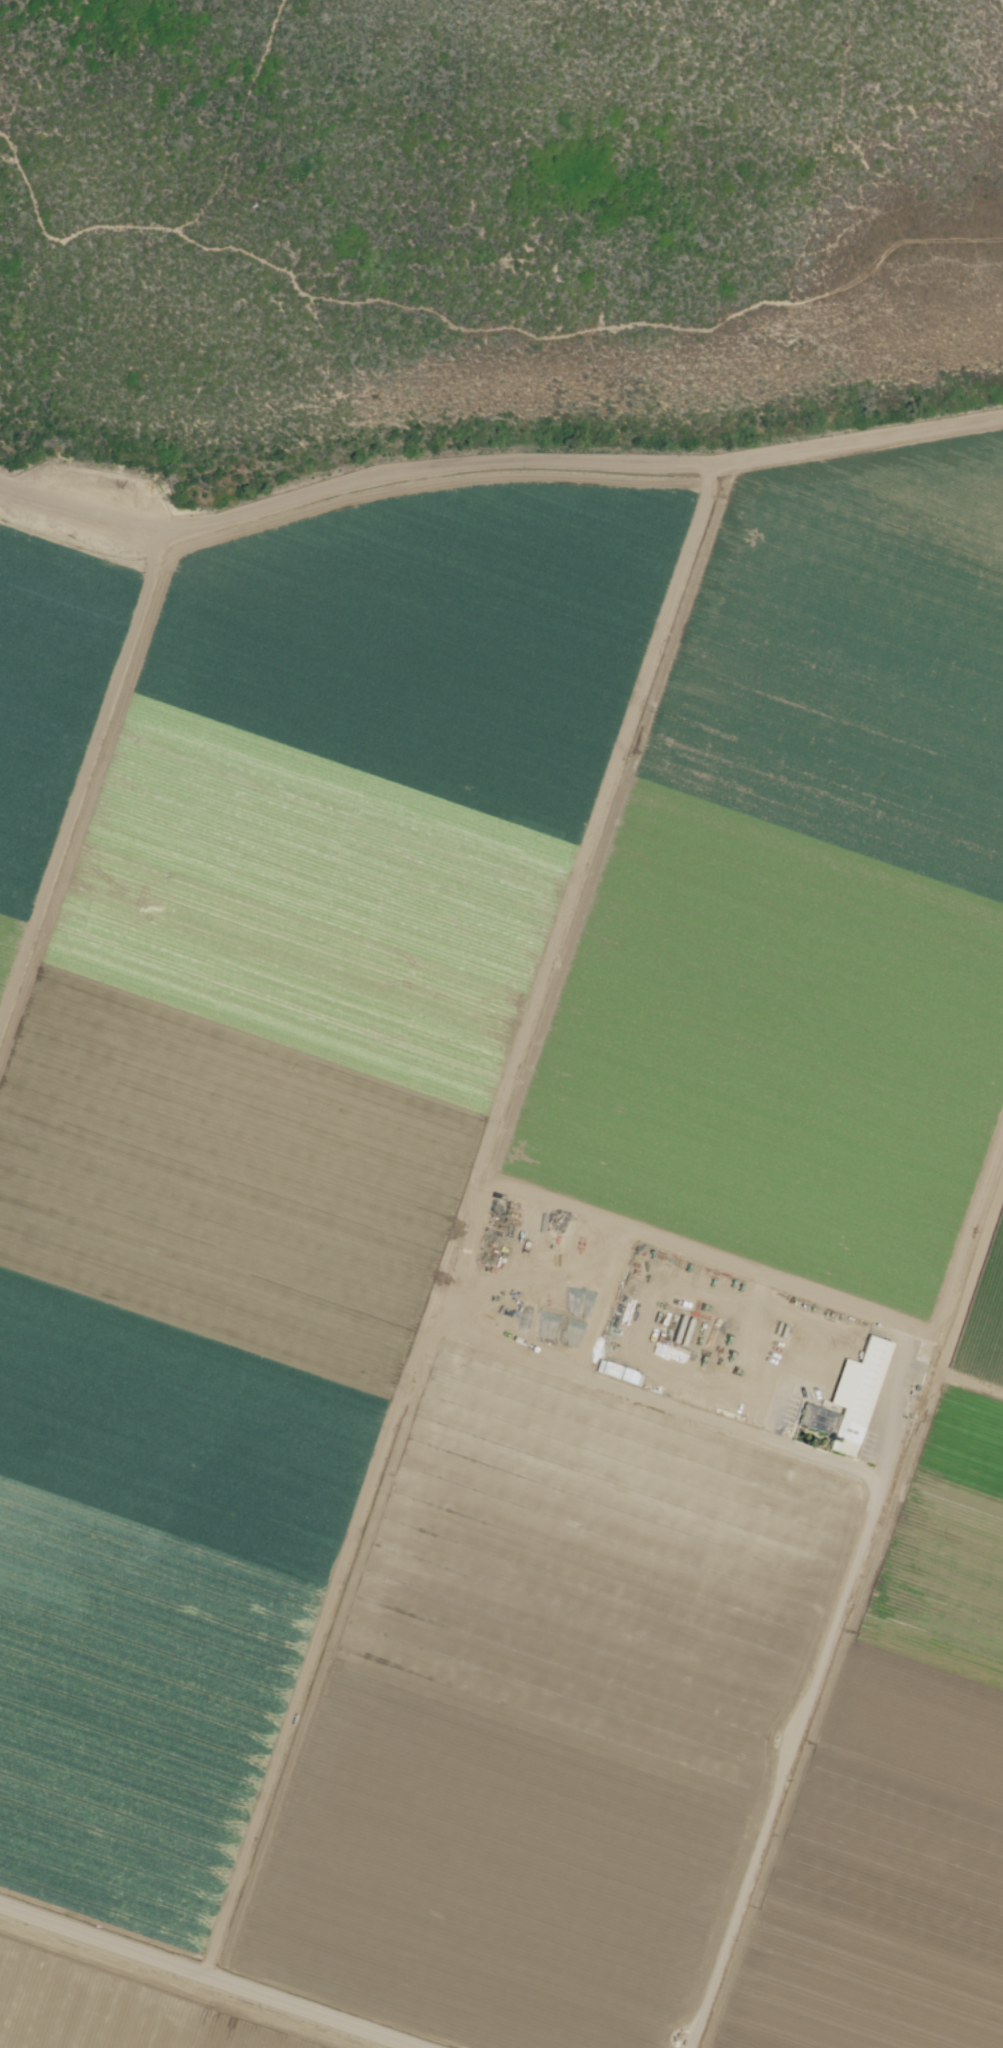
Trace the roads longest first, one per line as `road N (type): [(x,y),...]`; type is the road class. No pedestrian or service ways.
road 1 (tertiary): [(412,2047),(0,1908)]

